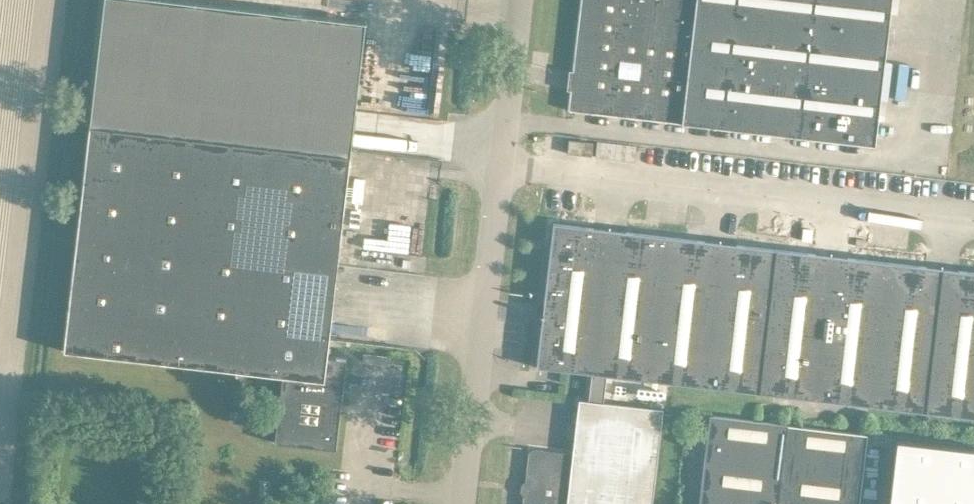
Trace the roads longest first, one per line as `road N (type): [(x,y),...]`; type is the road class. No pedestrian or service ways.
road 1 (unclassified): [(916,225),(499,173)]
road 2 (unclassified): [(499,173),(461,503)]
road 3 (unclassified): [(941,0),(916,225)]
road 4 (unclassified): [(520,0),(499,173)]

